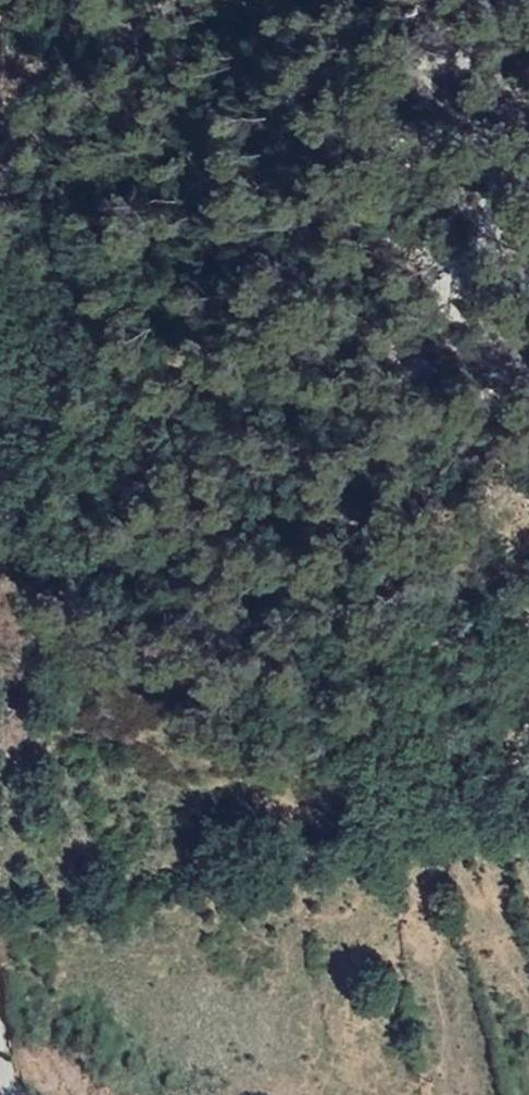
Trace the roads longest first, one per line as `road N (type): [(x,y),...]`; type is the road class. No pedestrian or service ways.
road 1 (unclassified): [(0,175),(184,0)]

